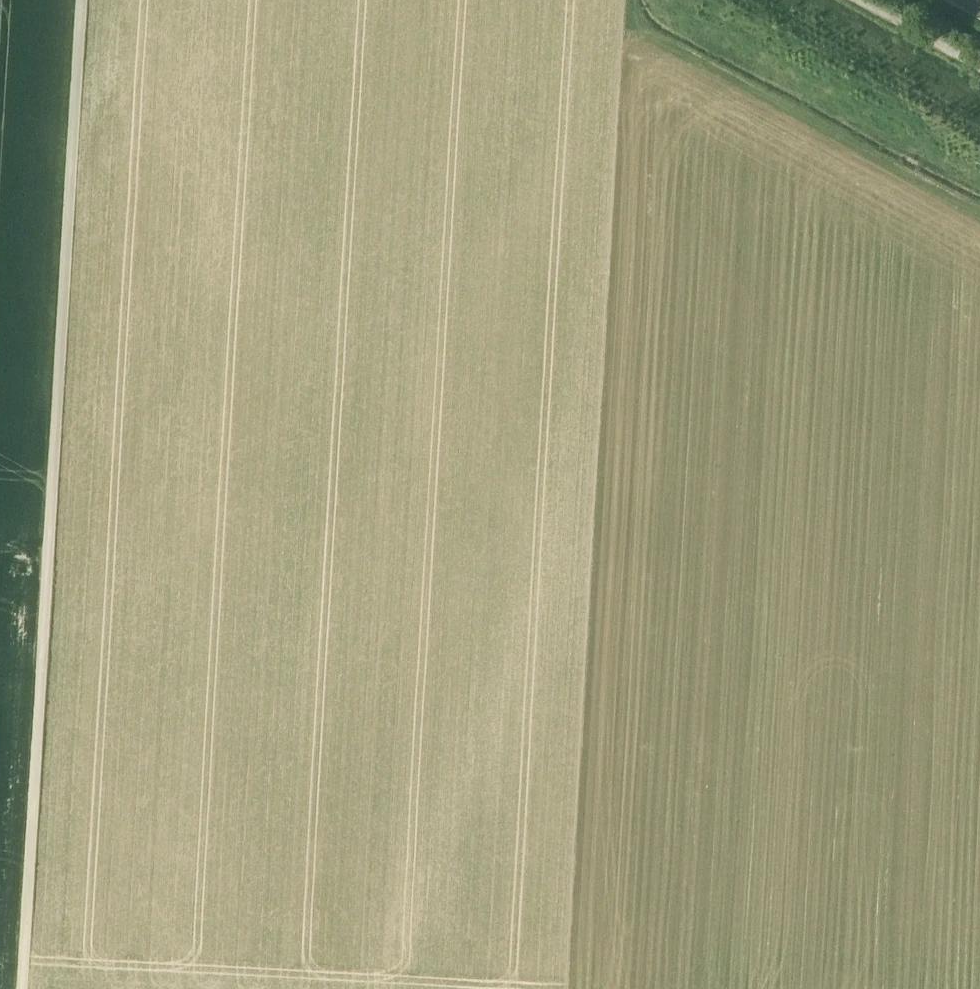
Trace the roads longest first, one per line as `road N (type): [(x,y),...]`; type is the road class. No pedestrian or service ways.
road 1 (track): [(84,0),(24,988)]
road 2 (track): [(979,73),(847,0)]

